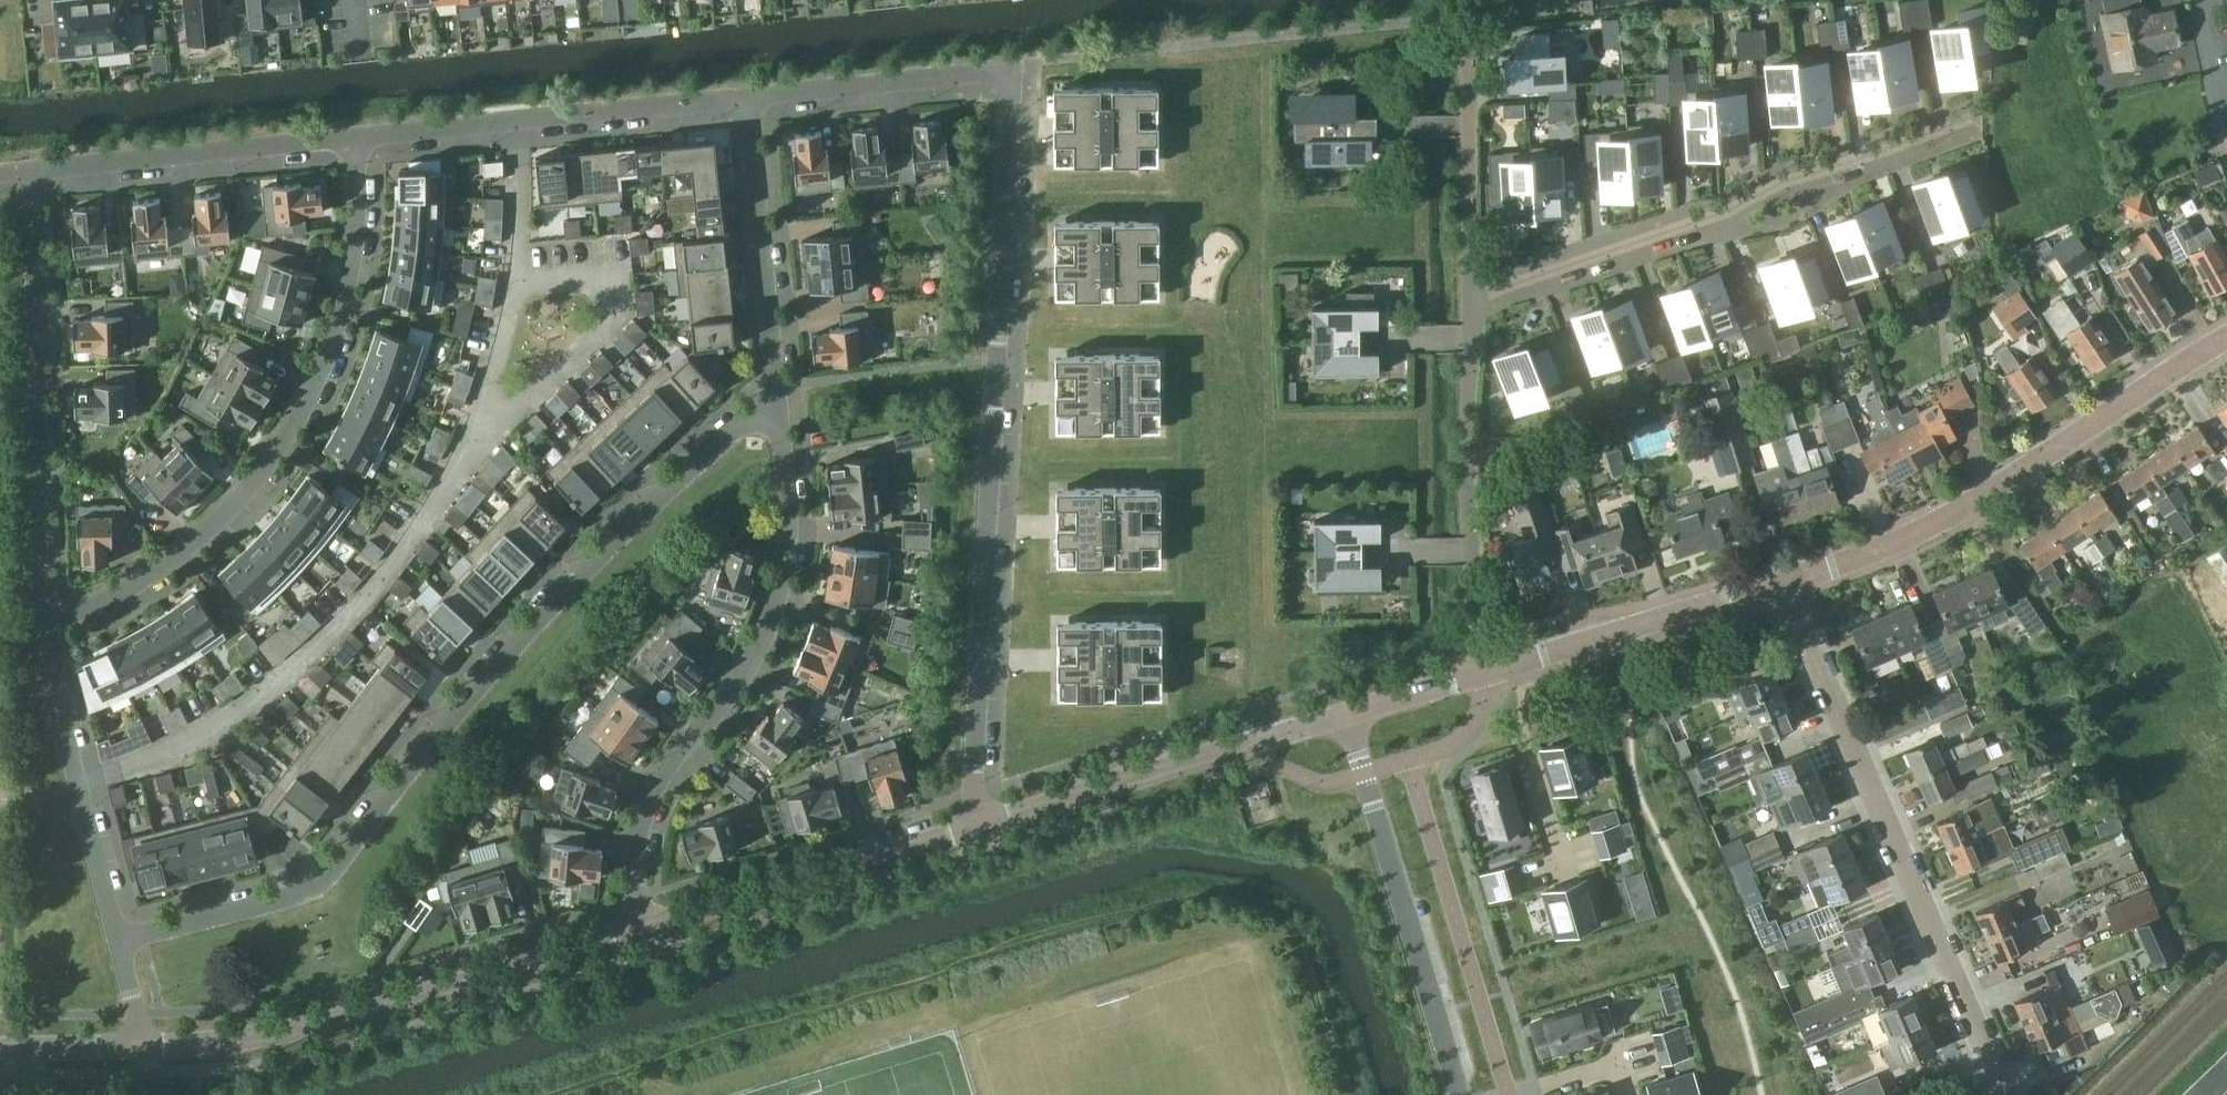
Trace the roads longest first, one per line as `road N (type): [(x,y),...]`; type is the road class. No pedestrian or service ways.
road 1 (residential): [(983,823),(973,793),(1011,69),(761,99)]
road 2 (residential): [(778,397),(613,545),(311,893),(121,945)]
road 3 (residential): [(353,138),(32,169),(40,623)]
road 4 (residential): [(353,138),(352,252),(343,299),(311,389),(282,442),(218,521),(167,560),(40,623)]
road 5 (residential): [(645,930),(637,868),(653,791),(754,657),(778,599),(789,501),(778,397)]
road 6 (residential): [(2005,1094),(1783,581)]
road 7 (residential): [(1470,296),(1972,120)]
road 8 (tertiary): [(144,1046),(333,1021),(645,930)]
road 9 (tertiary): [(1783,581),(1943,520),(2226,337)]
road 10 (residential): [(761,99),(353,138)]
road 11 (unclassified): [(1458,1094),(1343,715)]
road 12 (residential): [(1485,672),(1466,482),(1470,296)]
road 13 (tertiary): [(983,823),(1343,715)]
road 14 (tertiary): [(645,930),(983,823)]
road 15 (residential): [(40,623),(121,945)]
road 16 (tertiary): [(1485,672),(1783,581)]
road 17 (residential): [(778,397),(761,99)]
road 18 (residential): [(1470,296),(1470,85),(1459,40)]
road 19 (tertiary): [(1343,715),(1485,672)]
road 20 (tertiary): [(0,1046),(144,1046)]

